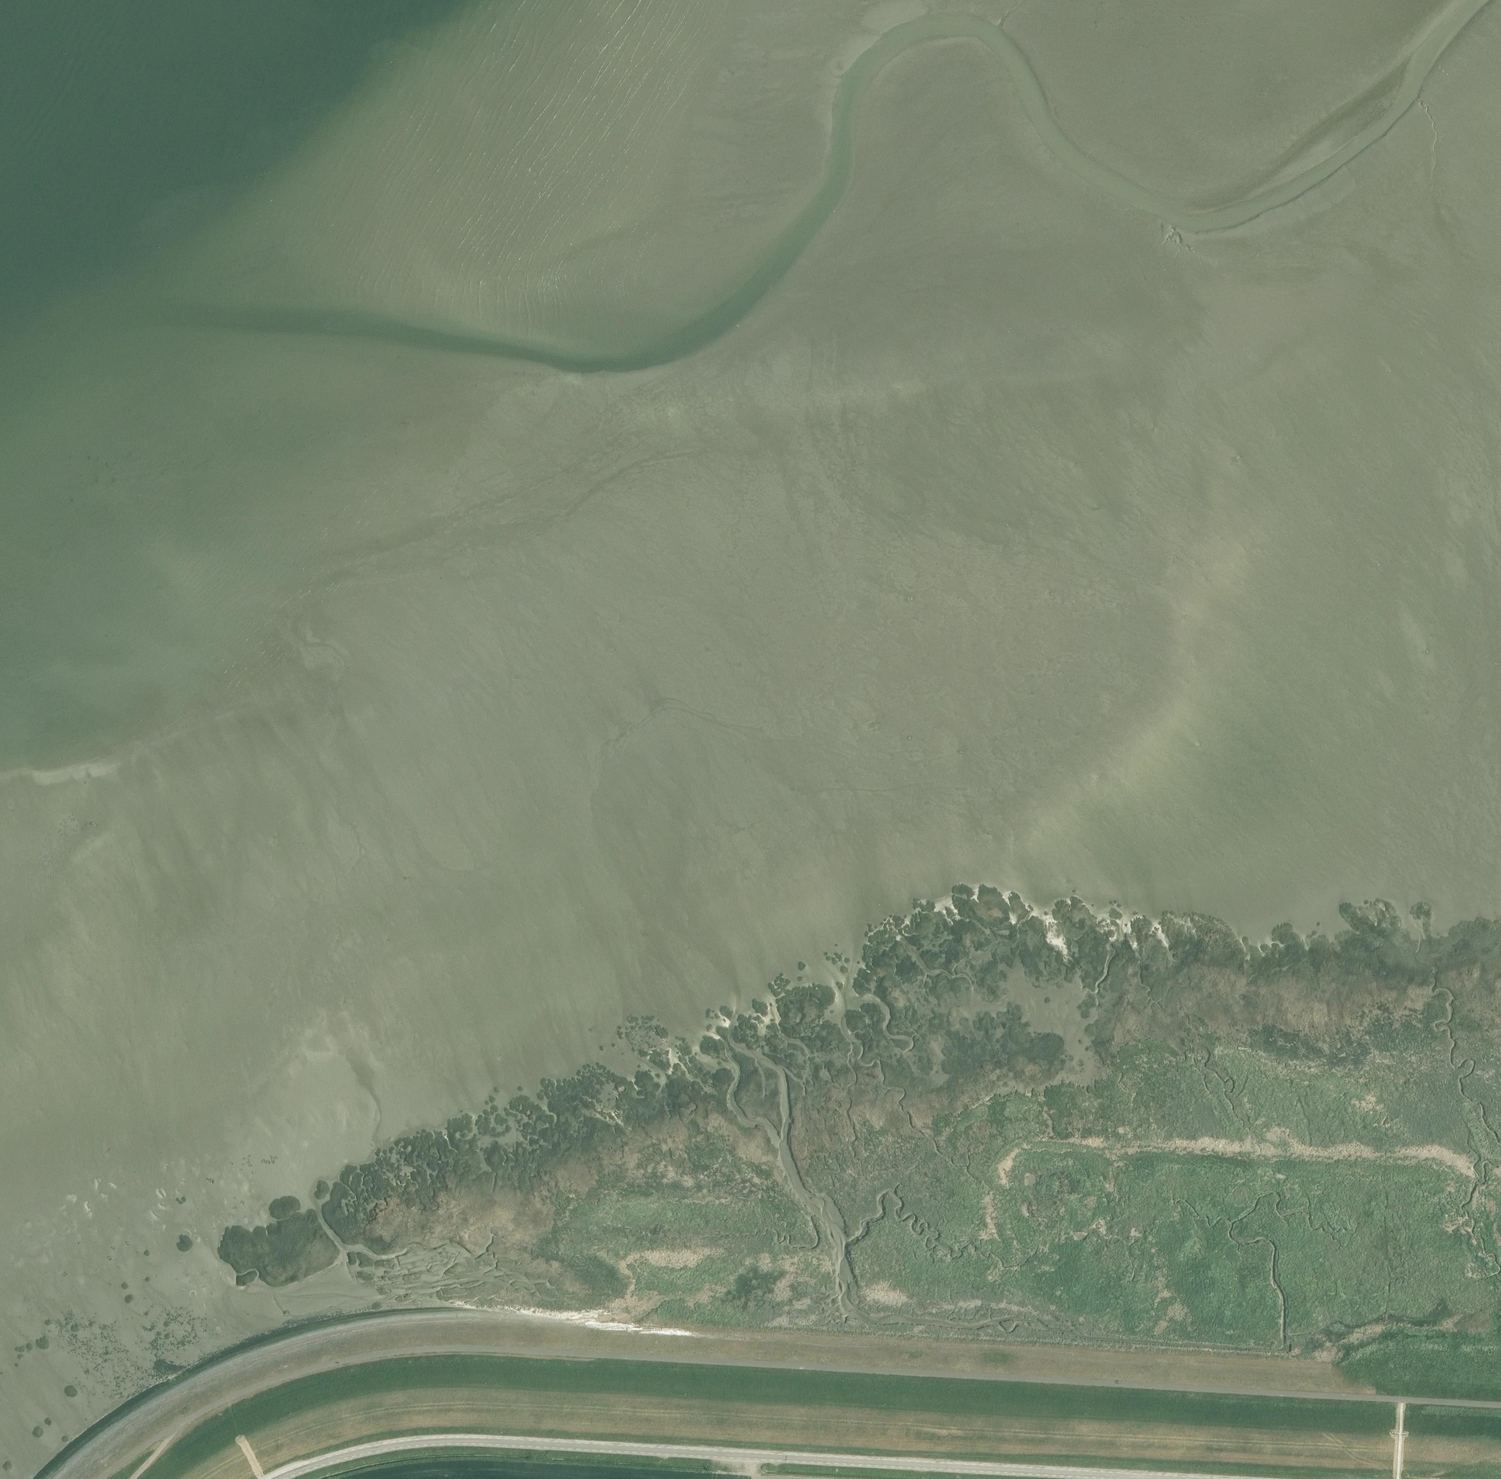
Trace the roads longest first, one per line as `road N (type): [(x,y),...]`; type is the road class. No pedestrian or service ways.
road 1 (tertiary): [(280,1478),(362,1451),(453,1441),(1157,1478)]

